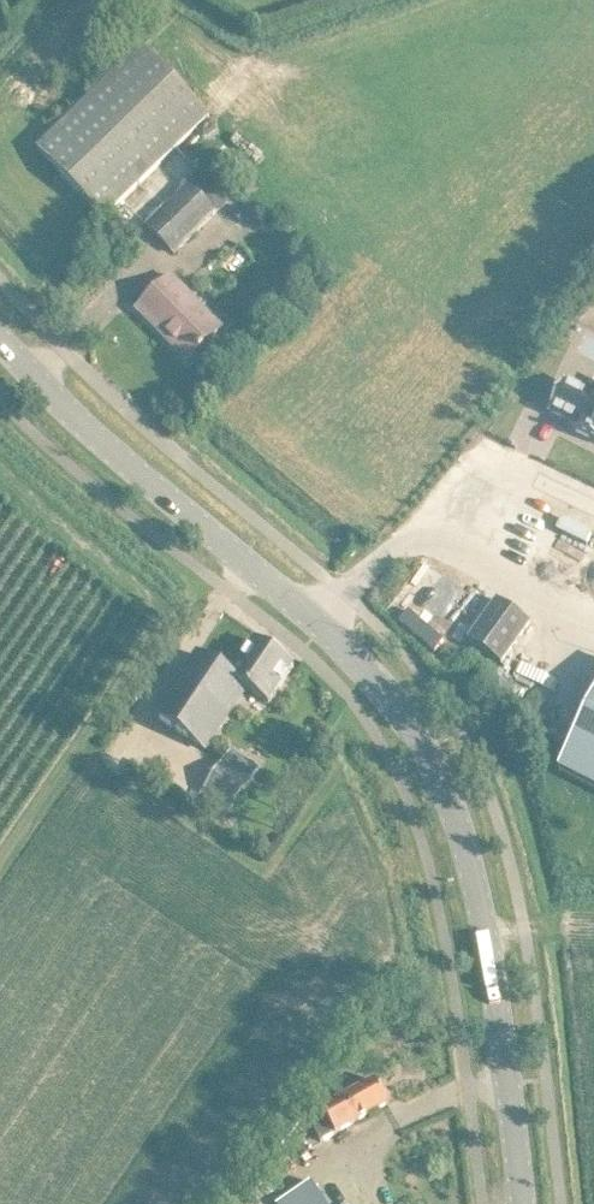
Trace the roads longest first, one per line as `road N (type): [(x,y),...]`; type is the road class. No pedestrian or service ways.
road 1 (tertiary): [(518,1203),(481,903),(463,829),(402,721),(346,653),(44,397),(0,346)]

